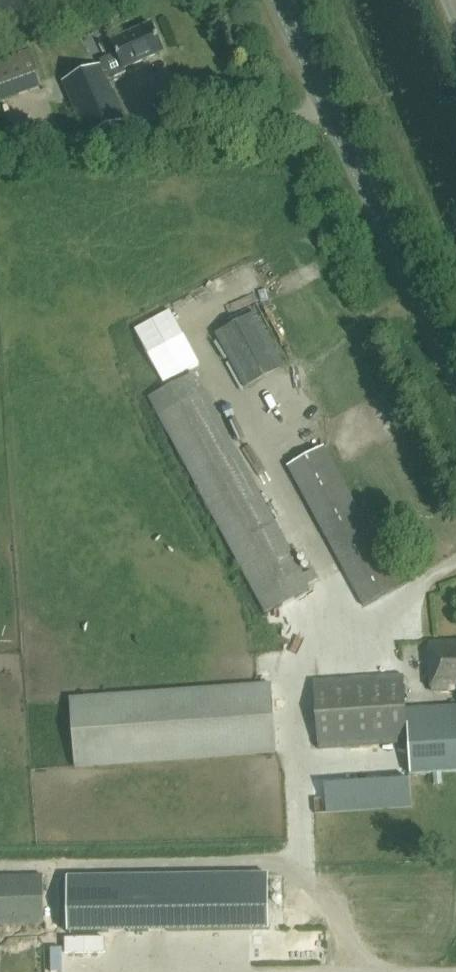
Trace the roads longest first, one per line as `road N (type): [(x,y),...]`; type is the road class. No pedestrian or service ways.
road 1 (tertiary): [(455,378),(280,0)]

